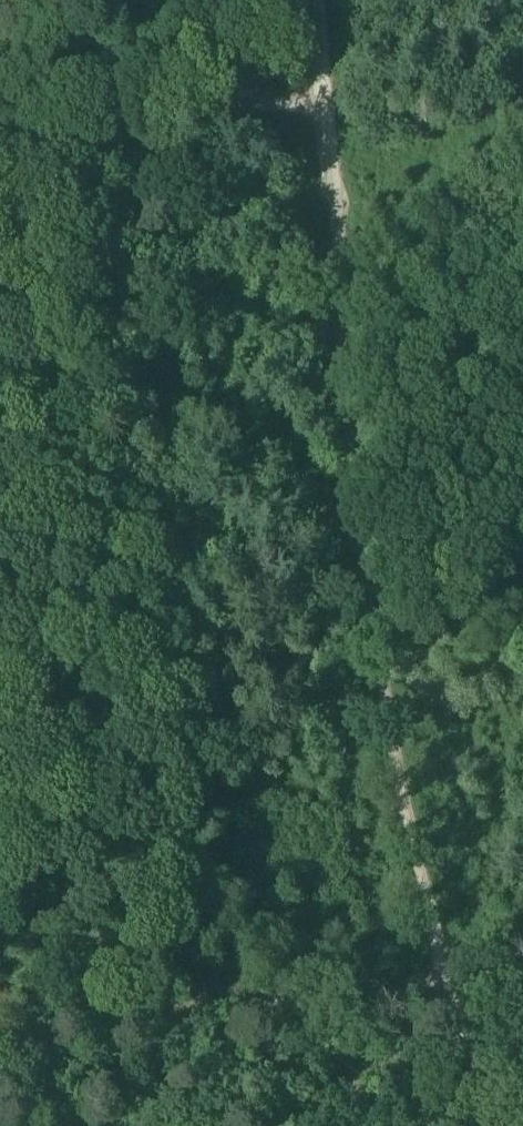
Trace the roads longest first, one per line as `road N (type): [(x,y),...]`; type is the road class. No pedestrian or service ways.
road 1 (track): [(319,93),(347,474),(454,1000)]
road 2 (track): [(454,1000),(430,992),(0,1021)]
road 3 (track): [(249,0),(236,64),(250,97),(319,93)]
road 4 (track): [(392,697),(522,642)]
road 5 (track): [(454,1000),(478,1125)]

